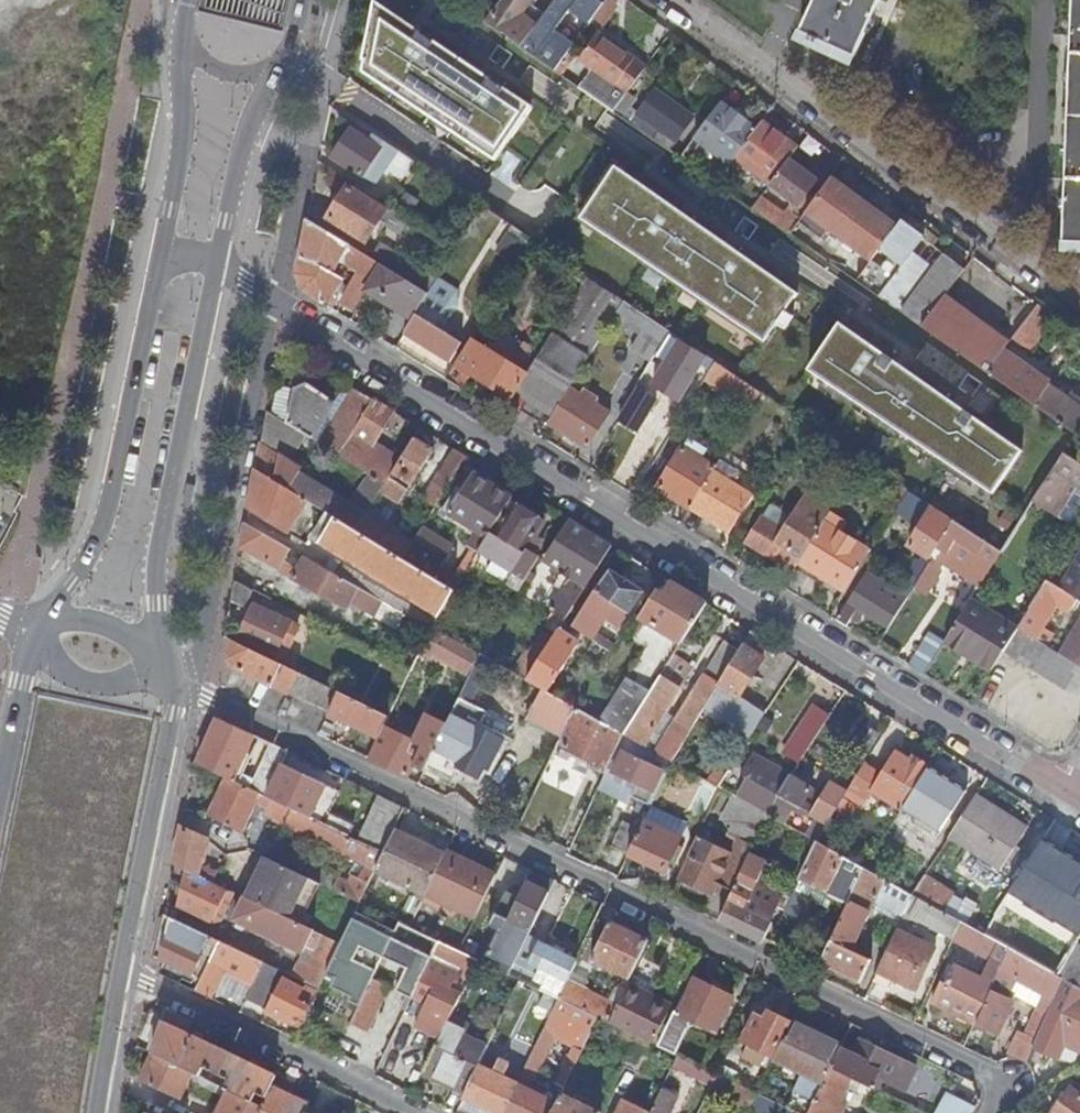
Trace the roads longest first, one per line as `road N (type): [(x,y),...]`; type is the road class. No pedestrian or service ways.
road 1 (motorway): [(43,1112),(115,707),(268,0)]
road 2 (motorway): [(222,0),(73,696),(0,1100)]
road 3 (residential): [(168,679),(1010,1083),(989,1112)]
road 4 (residential): [(1069,797),(275,299)]
road 5 (residential): [(1079,301),(674,0)]
road 6 (secondary): [(168,679),(158,549),(221,263)]
road 7 (residential): [(168,679),(202,645),(275,299)]
road 8 (secondary): [(160,249),(114,487),(90,554),(53,618)]
road 9 (residential): [(417,1112),(121,972)]
road 10 (secondary): [(121,972),(174,715),(168,679)]
road 11 (secondary): [(221,263),(260,101),(299,31),(305,0)]
road 12 (secondary): [(195,0),(182,65),(184,141),(160,249)]
road 13 (secondary): [(44,636),(24,682),(0,803)]
road 14 (residential): [(275,299),(307,145)]
road 15 (secondary): [(97,1112),(121,972)]
road 16 (residential): [(44,636),(82,677),(168,679)]
road 17 (residential): [(168,679),(125,631),(53,618)]

